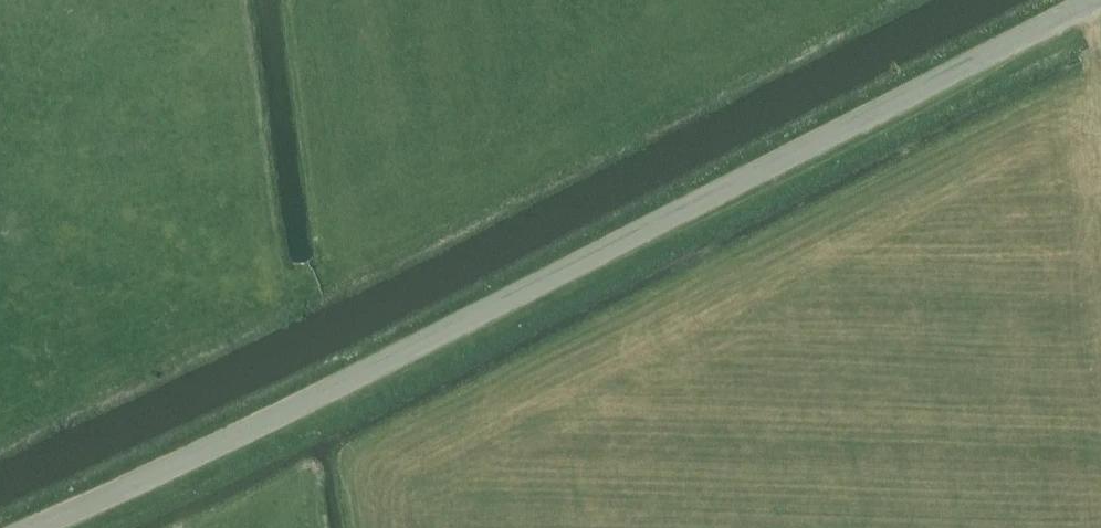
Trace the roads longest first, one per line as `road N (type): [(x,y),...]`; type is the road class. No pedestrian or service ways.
road 1 (unclassified): [(41,527),(309,407),(1087,0)]

